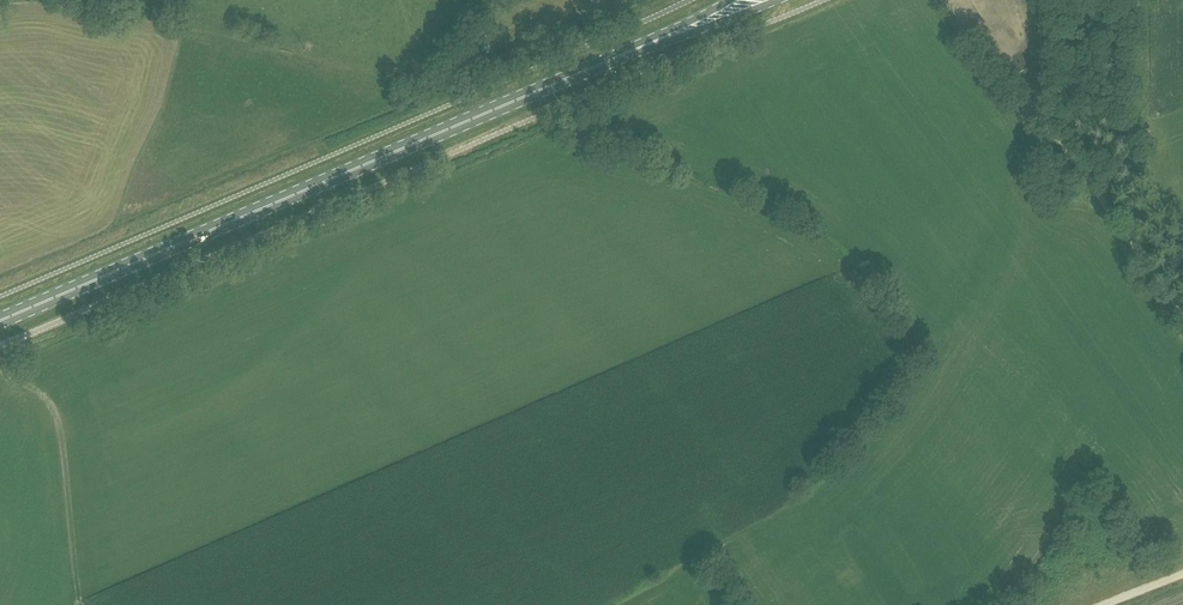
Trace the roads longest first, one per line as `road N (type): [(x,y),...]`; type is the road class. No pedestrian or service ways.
road 1 (primary): [(0,322),(609,60)]
road 2 (unclassified): [(1182,315),(1056,132),(1051,0)]
road 3 (primary): [(609,60),(781,0)]
road 4 (primary): [(727,0),(609,60)]

